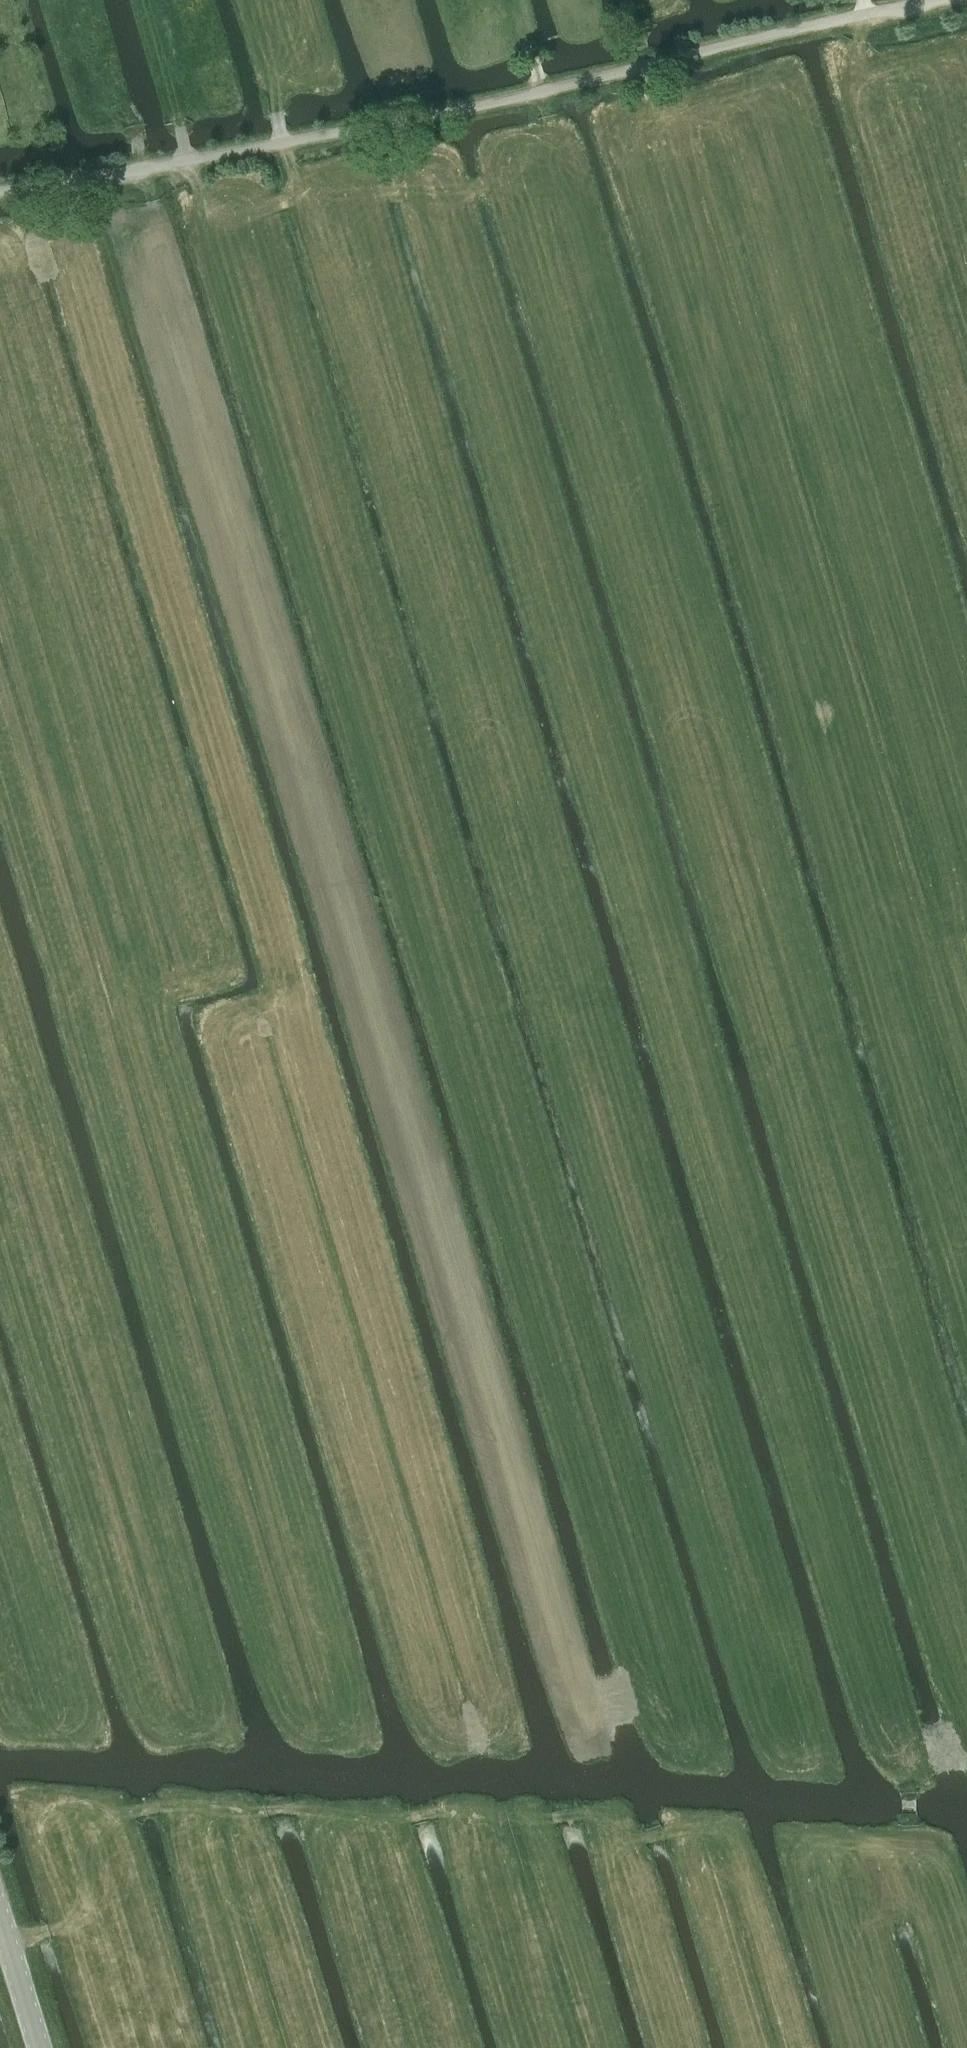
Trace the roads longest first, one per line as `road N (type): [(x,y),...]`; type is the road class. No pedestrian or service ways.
road 1 (unclassified): [(40,2047),(0,1917)]

